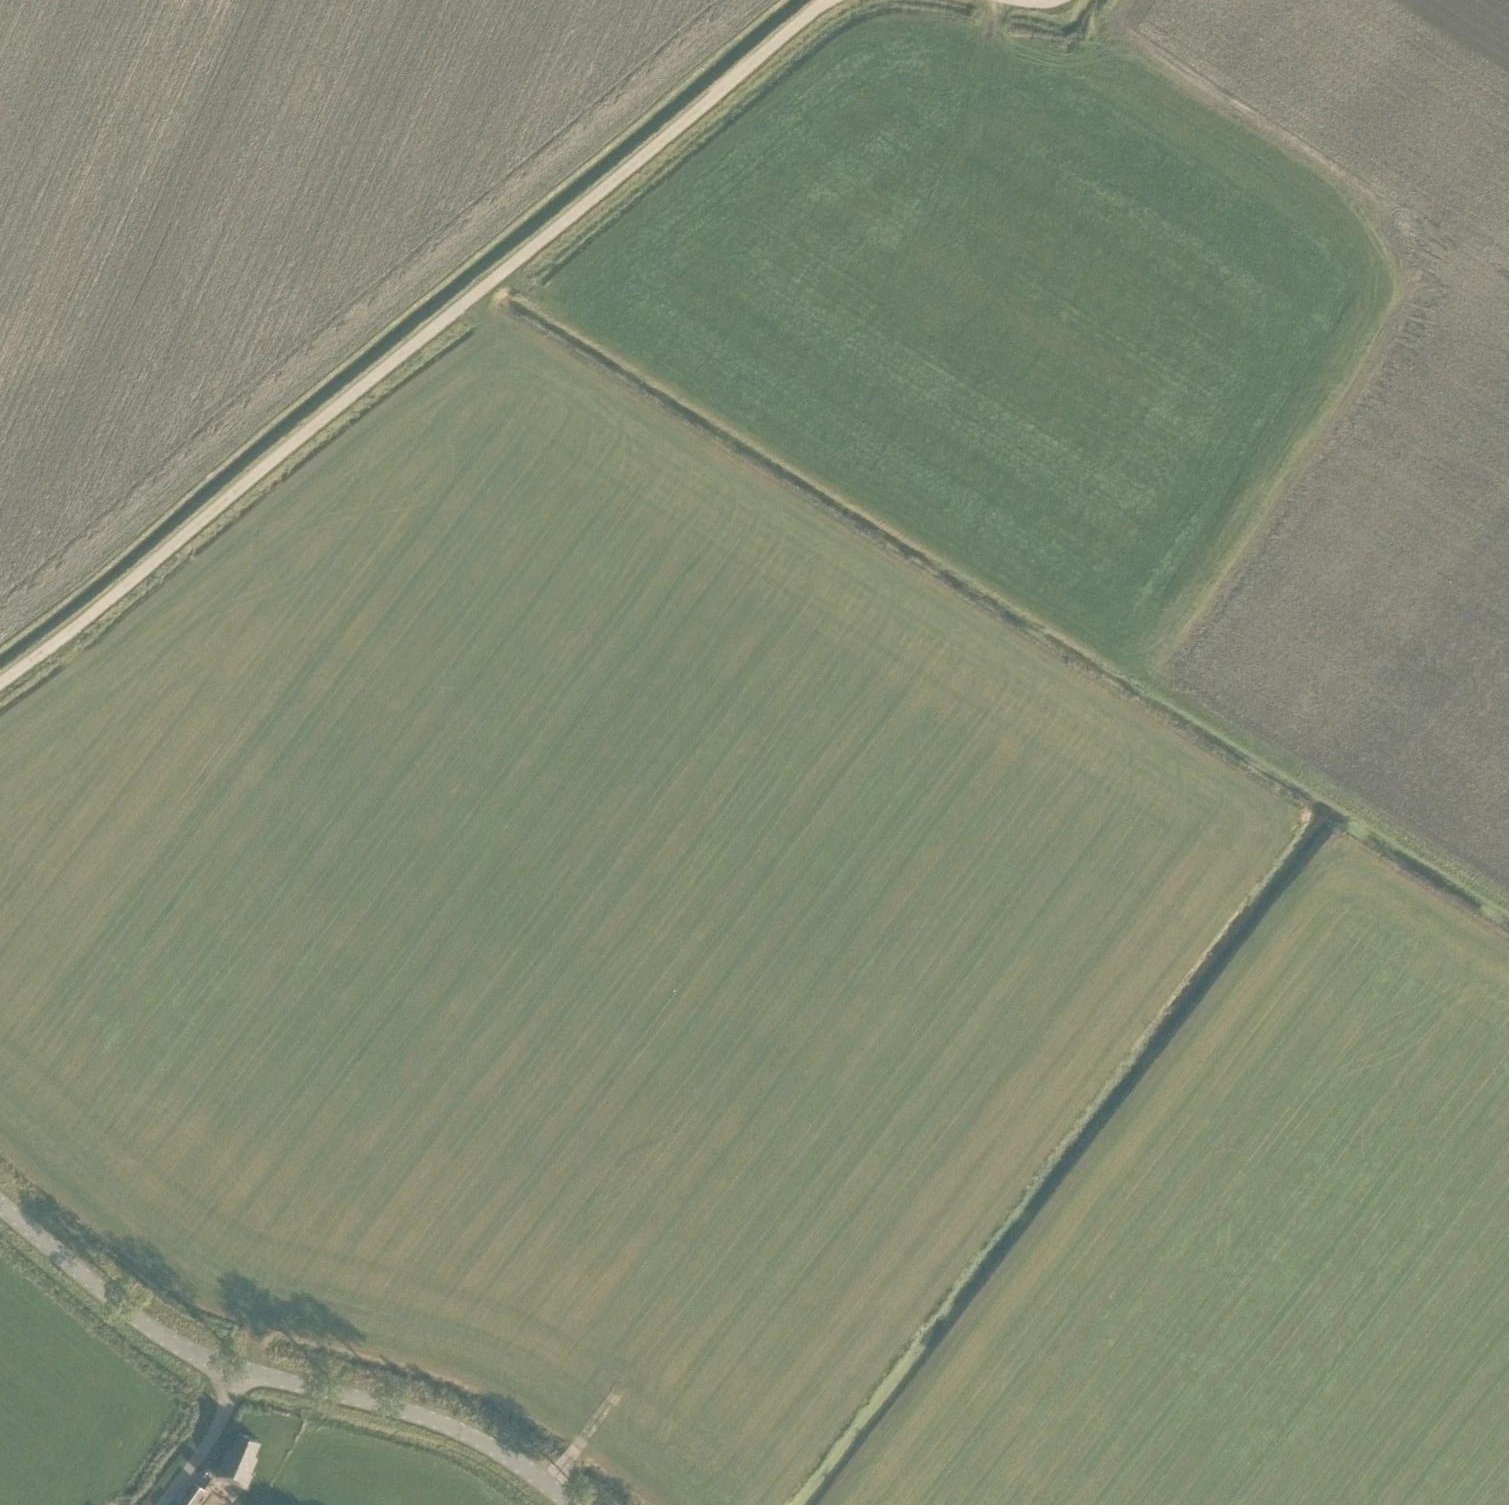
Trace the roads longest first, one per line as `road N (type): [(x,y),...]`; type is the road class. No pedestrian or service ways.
road 1 (tertiary): [(0,1187),(197,1336),(246,1357),(490,1424),(605,1504)]

